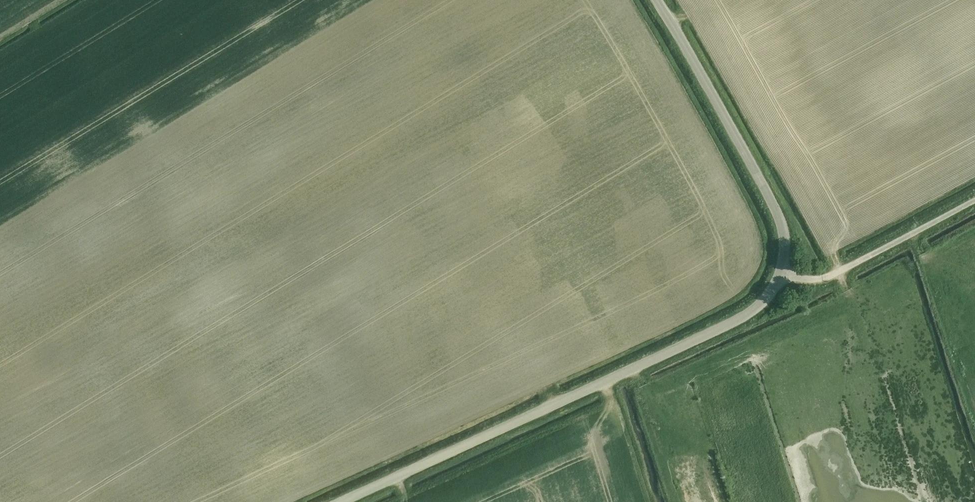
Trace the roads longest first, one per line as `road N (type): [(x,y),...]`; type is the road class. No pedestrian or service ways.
road 1 (unclassified): [(348,501),(740,324),(785,276)]
road 2 (unclassified): [(785,276),(785,232),(657,0)]
road 3 (unclassified): [(785,276),(820,281),(845,273),(974,206)]

